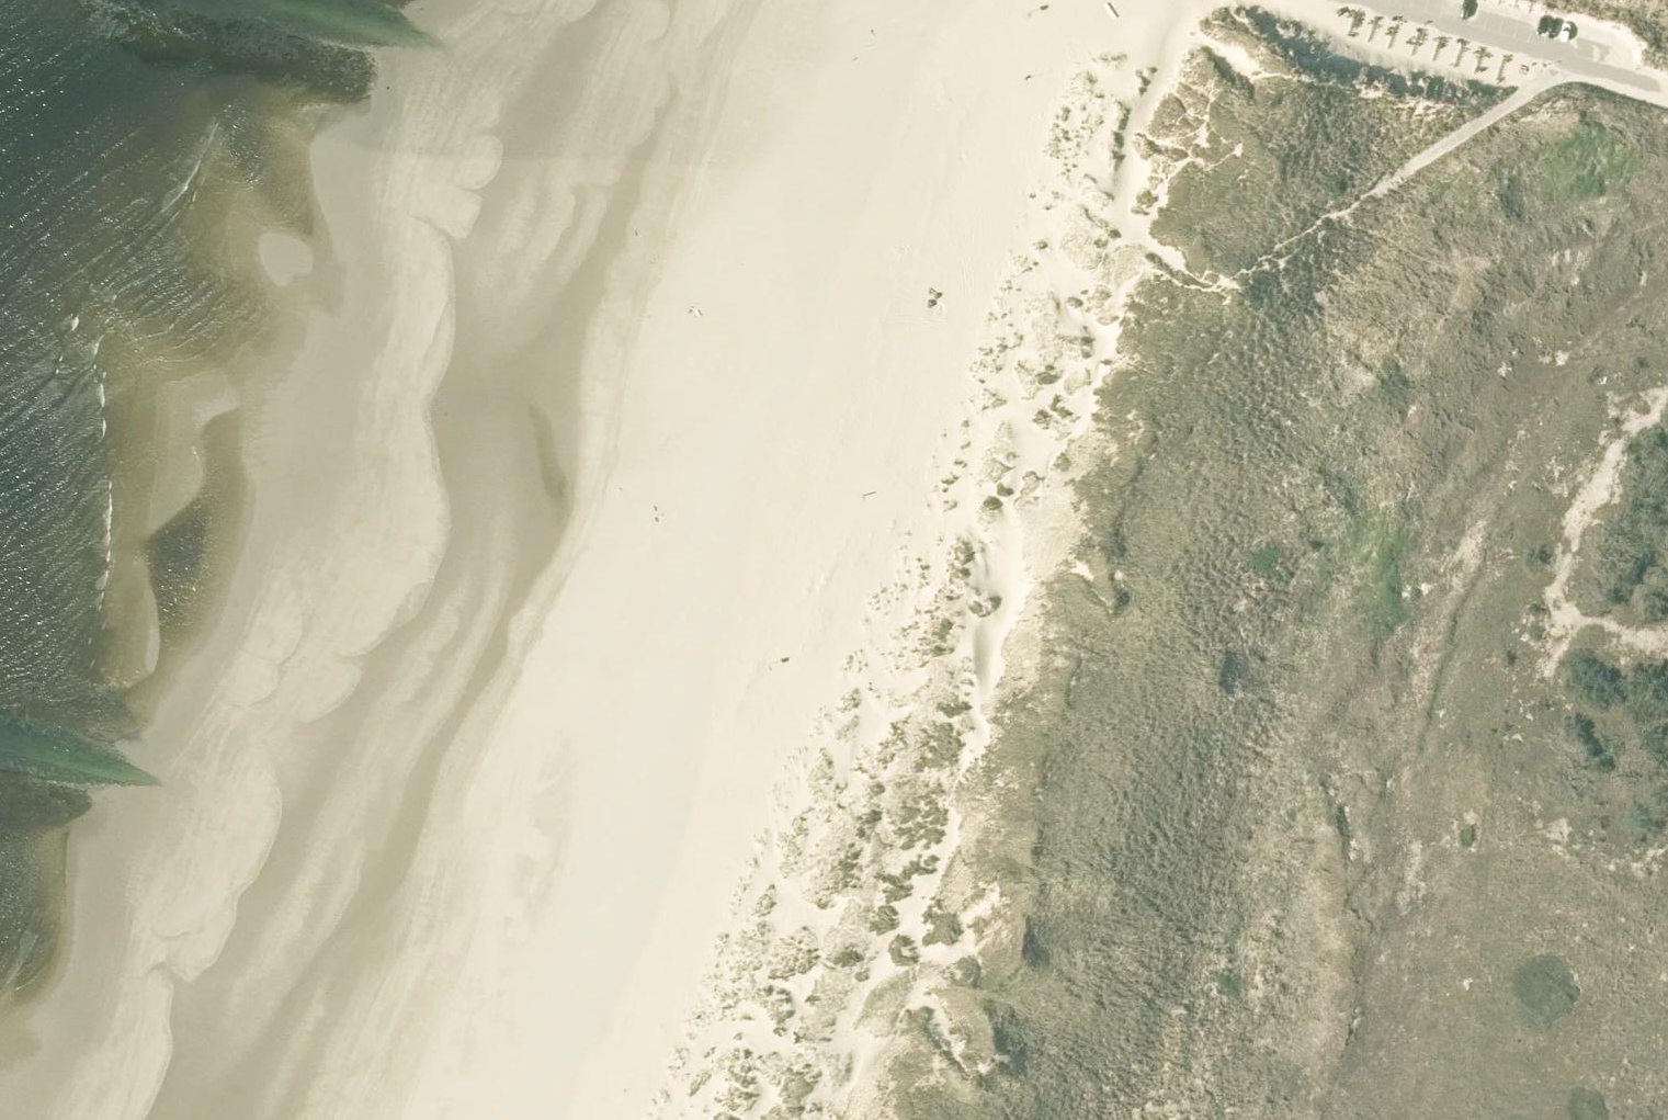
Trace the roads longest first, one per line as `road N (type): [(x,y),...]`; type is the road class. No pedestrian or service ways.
road 1 (unclassified): [(1667,88),(1376,0)]

